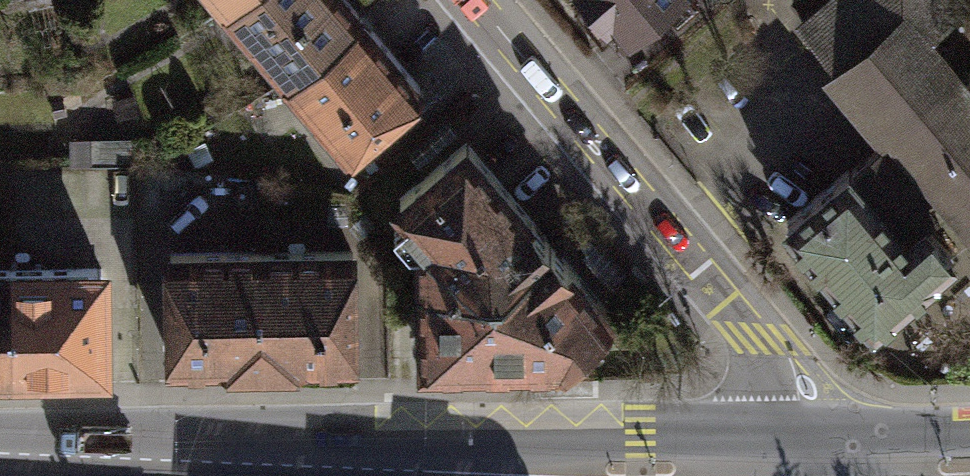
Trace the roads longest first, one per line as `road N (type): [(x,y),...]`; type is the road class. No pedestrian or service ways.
road 1 (primary): [(0,463),(794,467)]
road 2 (residential): [(475,0),(762,339),(791,401),(794,467)]
road 3 (primary): [(794,467),(969,464)]

